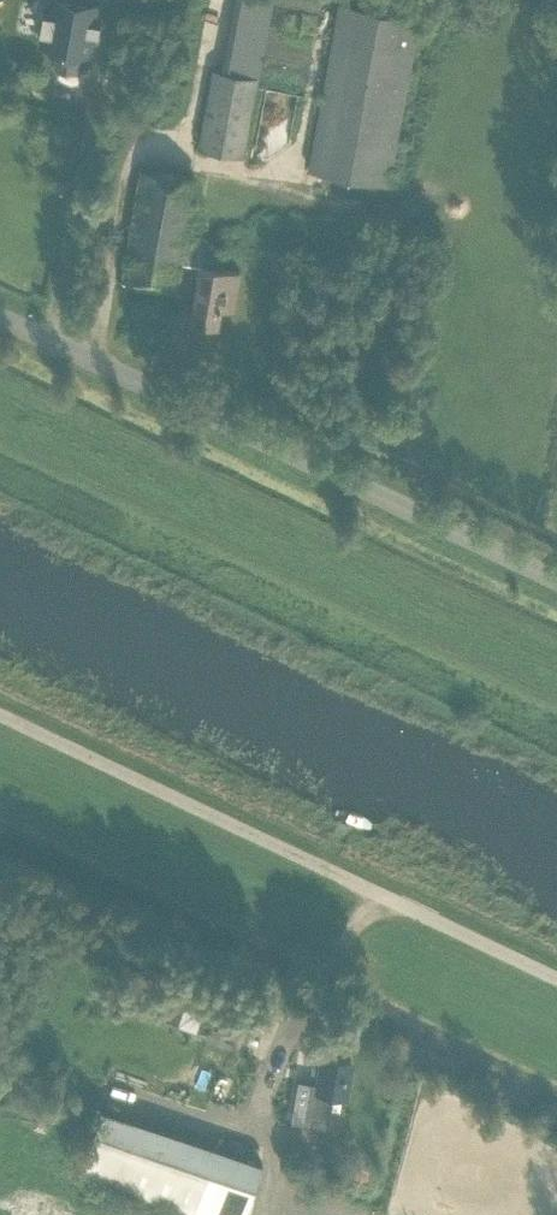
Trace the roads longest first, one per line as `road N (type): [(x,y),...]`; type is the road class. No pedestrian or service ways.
road 1 (unclassified): [(556,979),(0,718)]
road 2 (unclassified): [(556,598),(0,340)]

